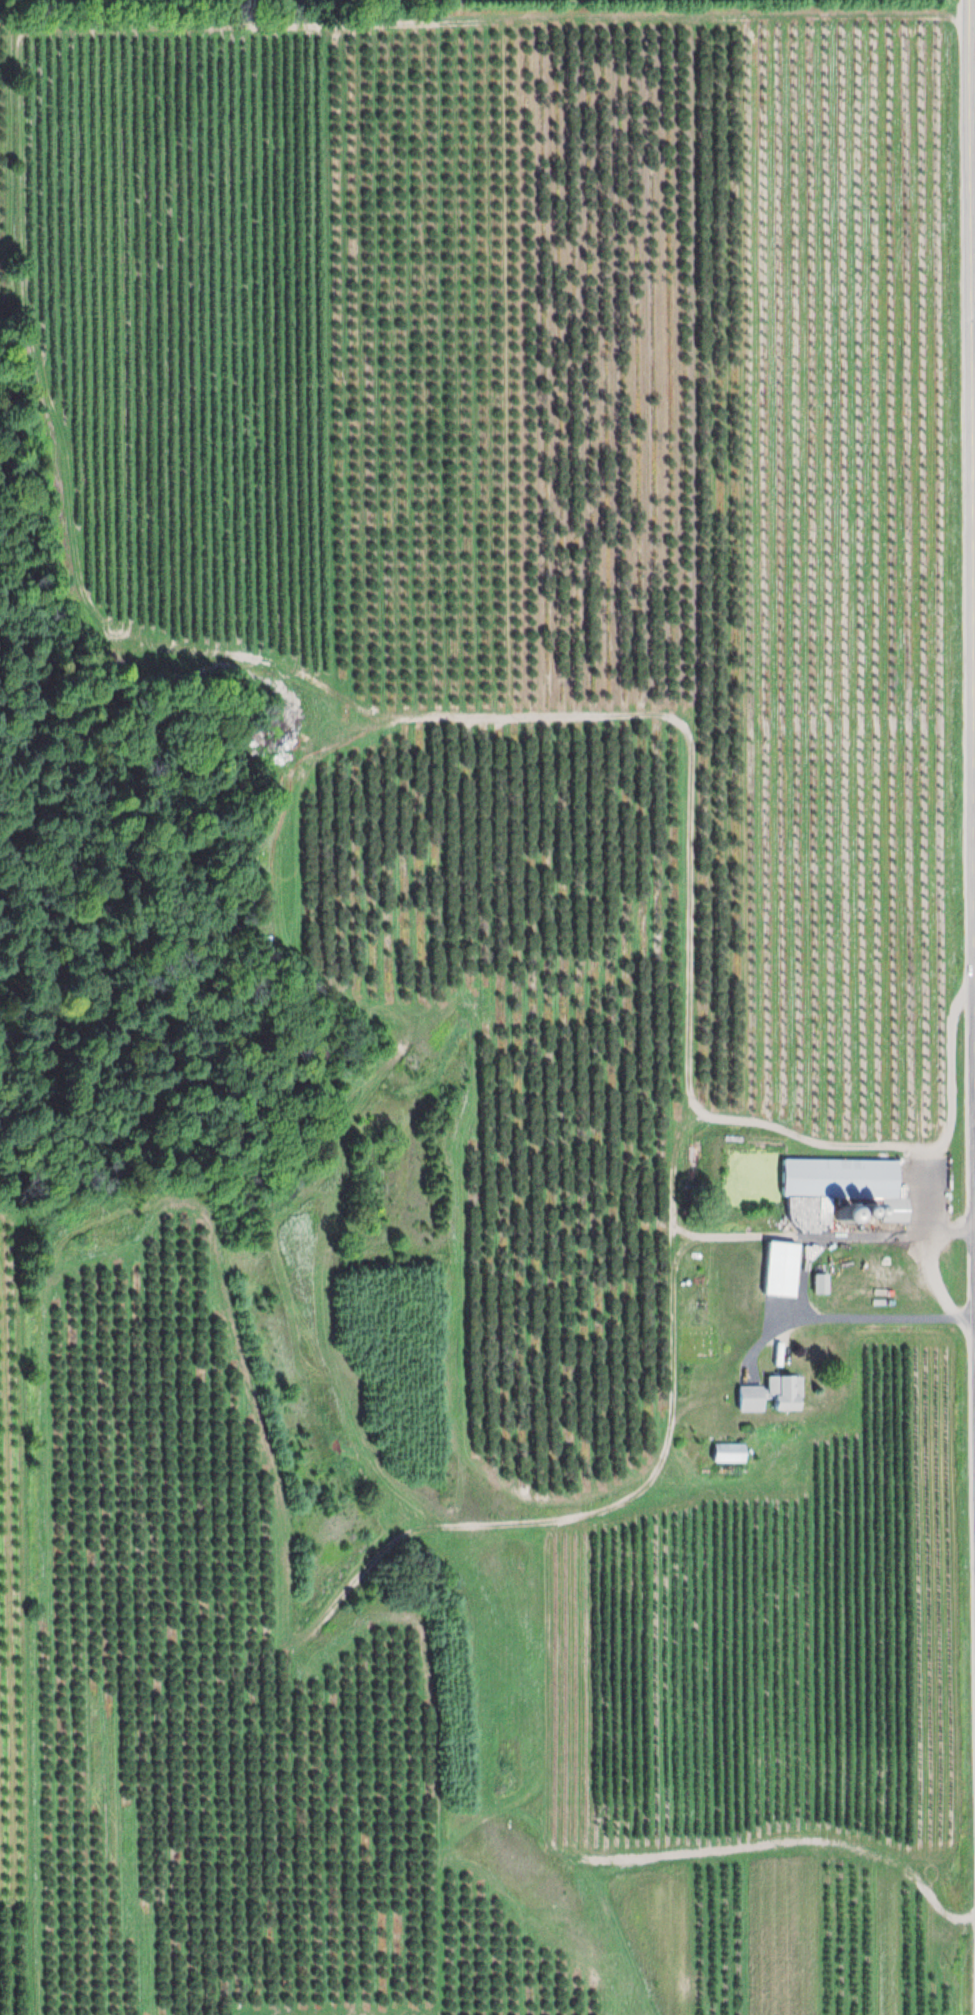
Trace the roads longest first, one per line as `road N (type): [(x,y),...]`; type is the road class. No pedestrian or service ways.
road 1 (tertiary): [(974,964),(965,0)]

